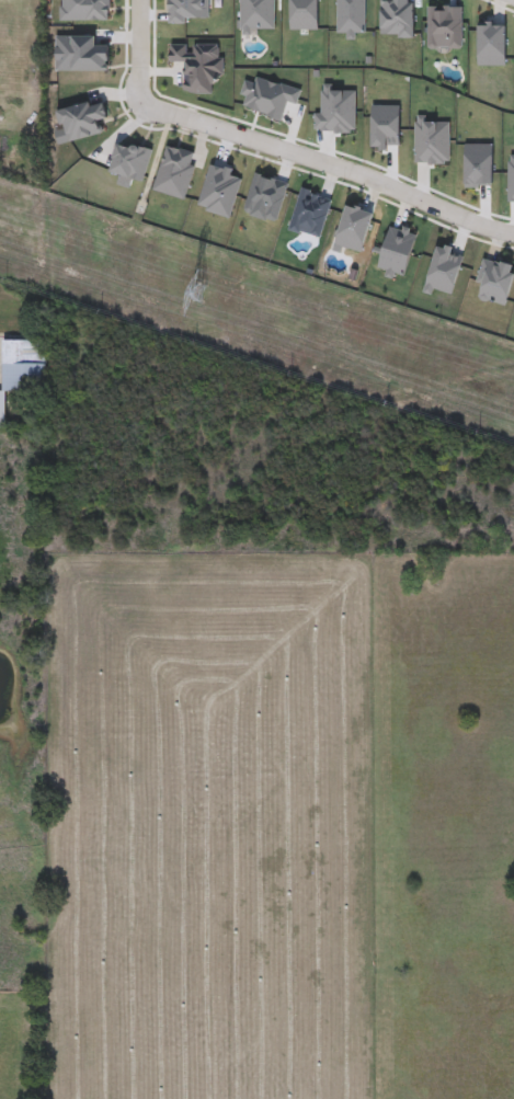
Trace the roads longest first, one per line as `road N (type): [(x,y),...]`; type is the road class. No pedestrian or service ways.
road 1 (residential): [(141,0),(141,80),(153,103),(513,234)]

